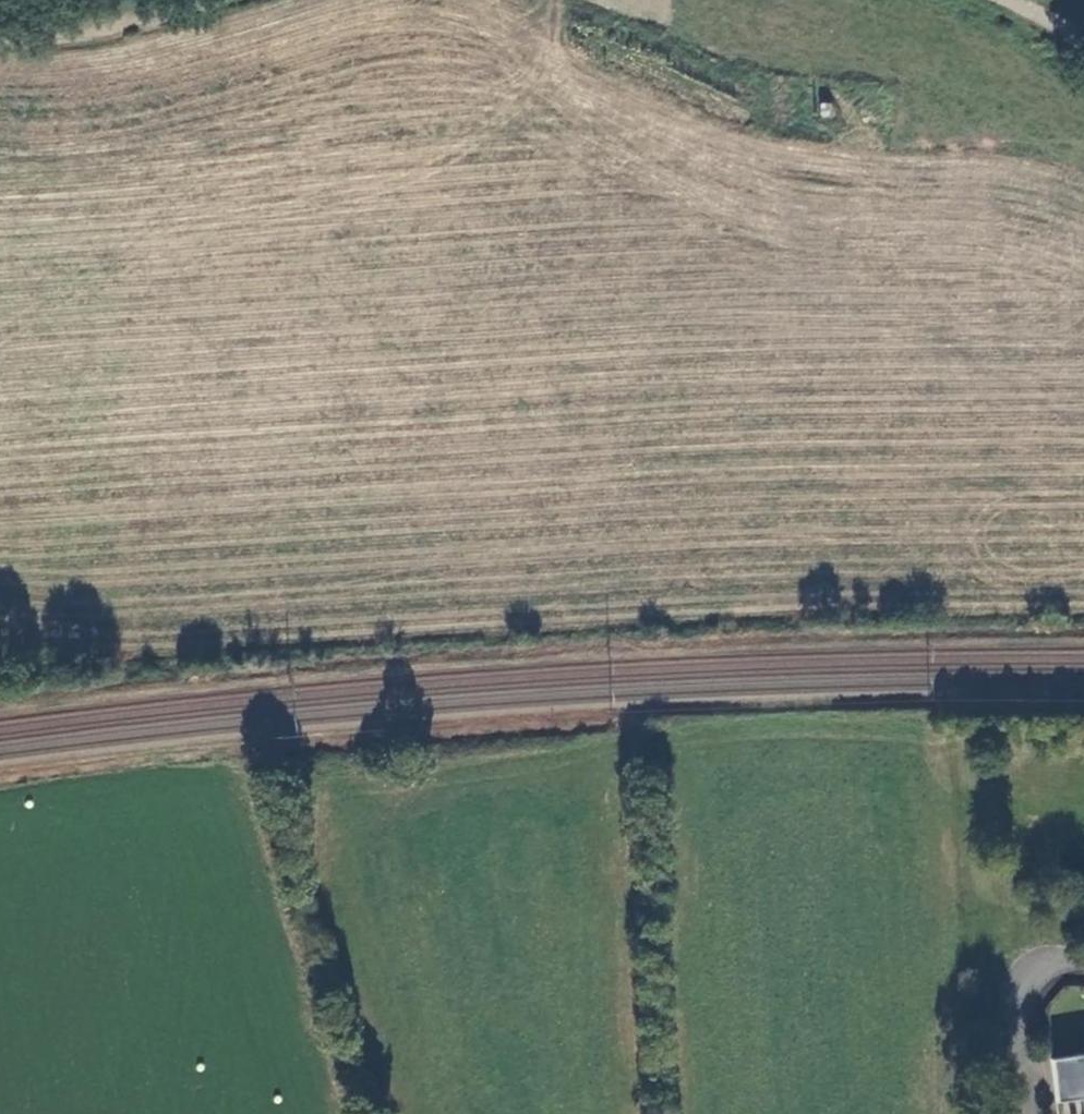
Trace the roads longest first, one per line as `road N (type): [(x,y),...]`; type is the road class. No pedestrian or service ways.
road 1 (track): [(0,31),(71,36),(224,0)]
road 2 (residential): [(1083,960),(1047,963),(1023,992),(1036,1113)]

